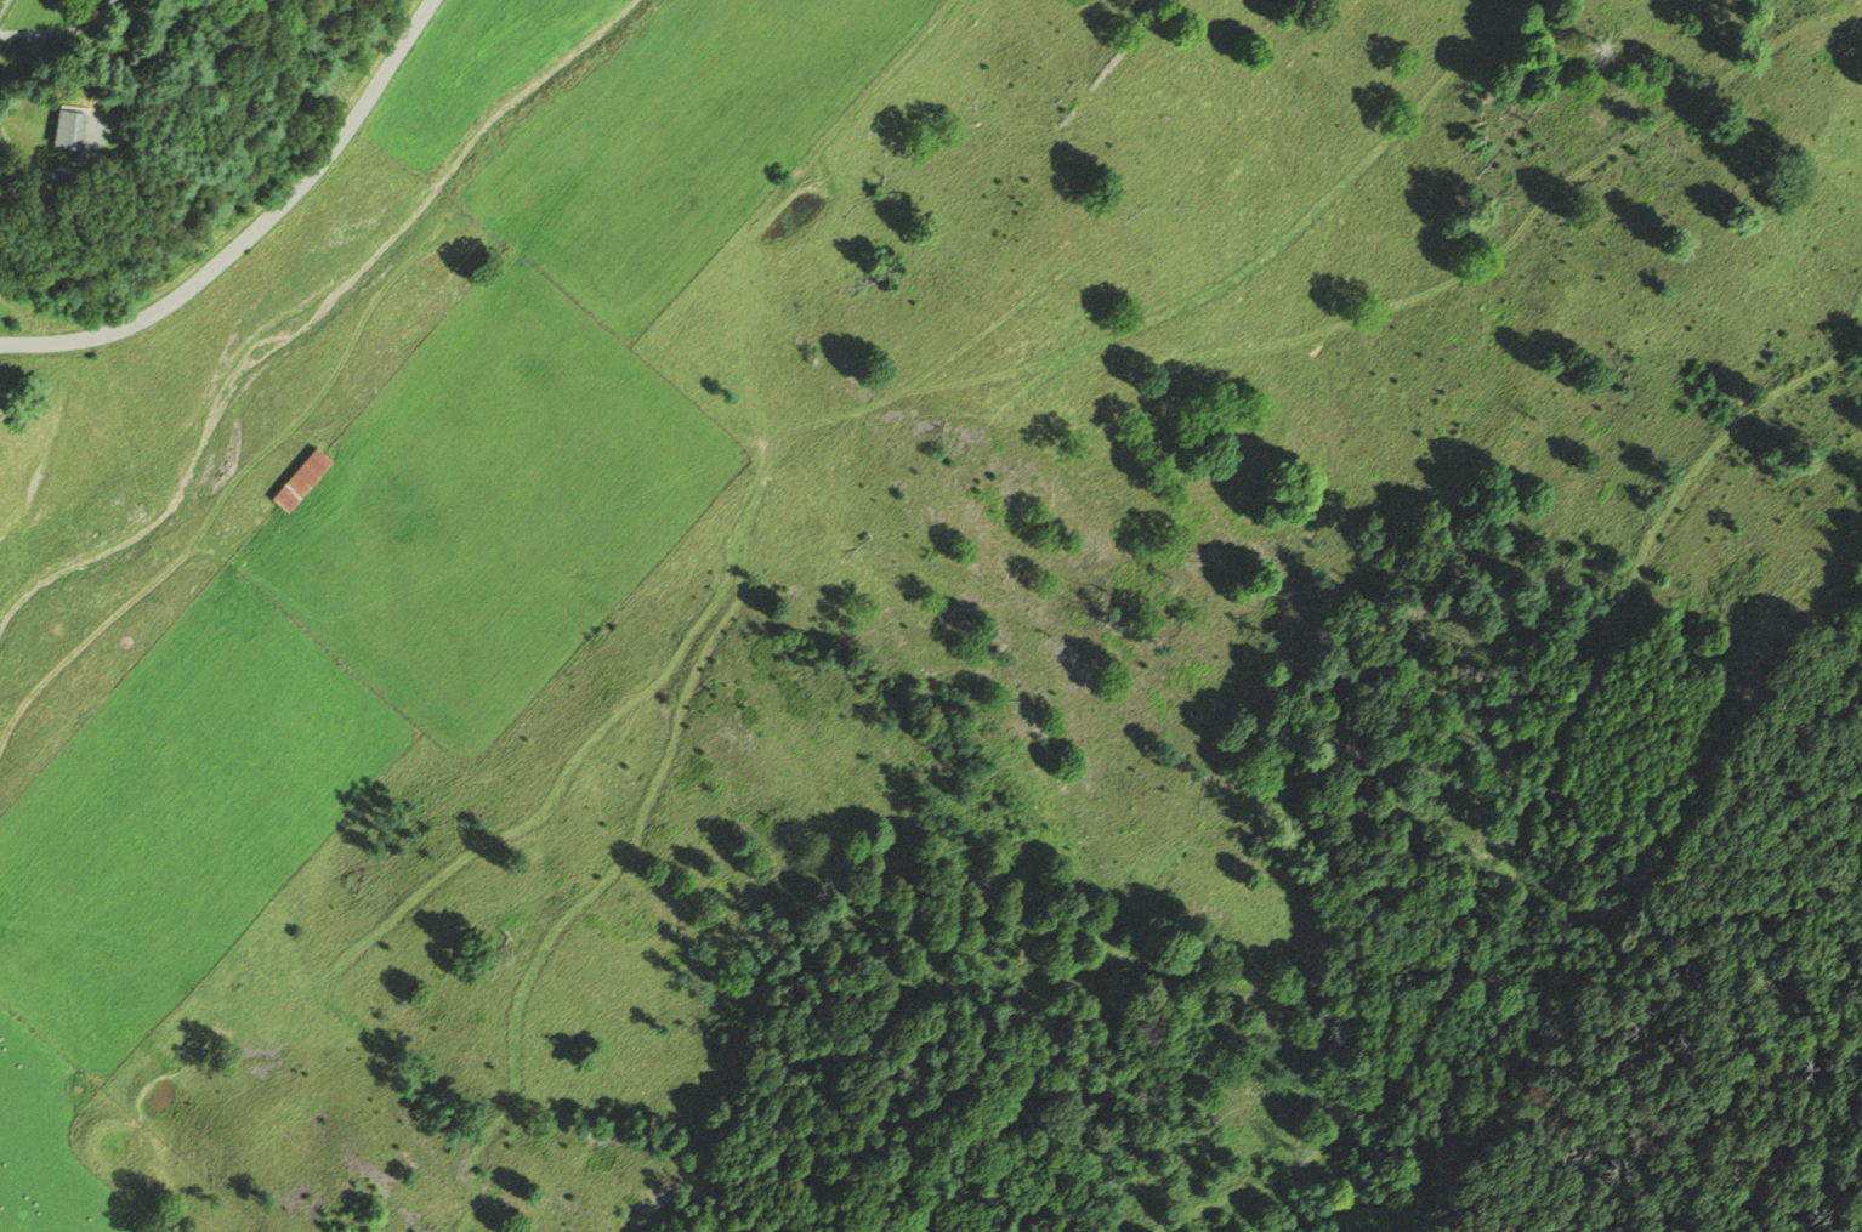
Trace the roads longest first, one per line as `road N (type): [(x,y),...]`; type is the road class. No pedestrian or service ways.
road 1 (tertiary): [(0,340),(81,334),(164,294),(243,235),(353,118),(428,0)]
road 2 (track): [(337,379),(232,481),(174,569),(35,687),(0,759)]

